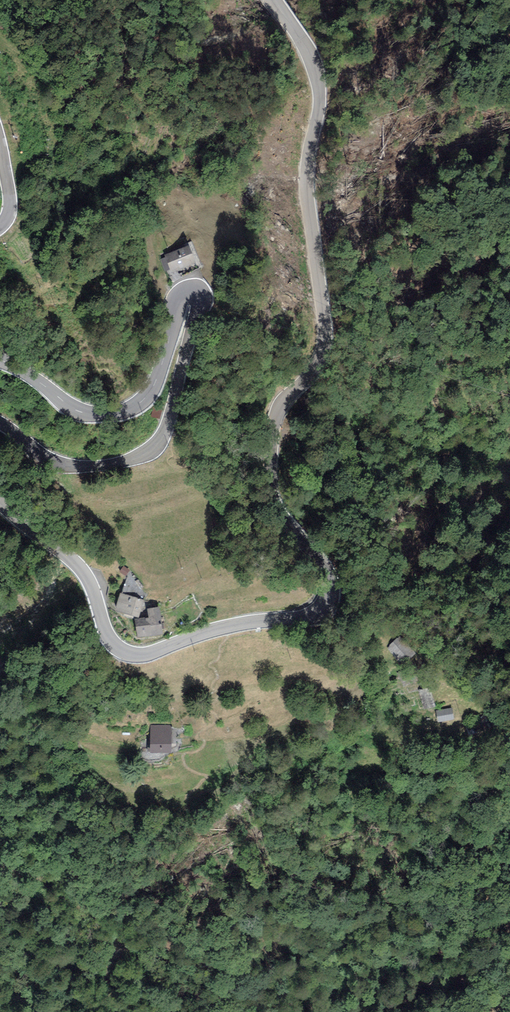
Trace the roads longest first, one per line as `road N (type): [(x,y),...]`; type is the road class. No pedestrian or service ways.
road 1 (tertiary): [(273,0),(317,84),(307,178),(324,324),(316,363),(278,408),(270,483),(279,512),(331,575),(329,597),(303,618),(233,625),(130,653),(110,640),(78,565),(0,502)]
road 2 (tertiary): [(0,424),(71,466),(152,451),(166,430),(204,297),(193,287),(183,293),(154,386),(118,414),(78,411),(0,359)]

